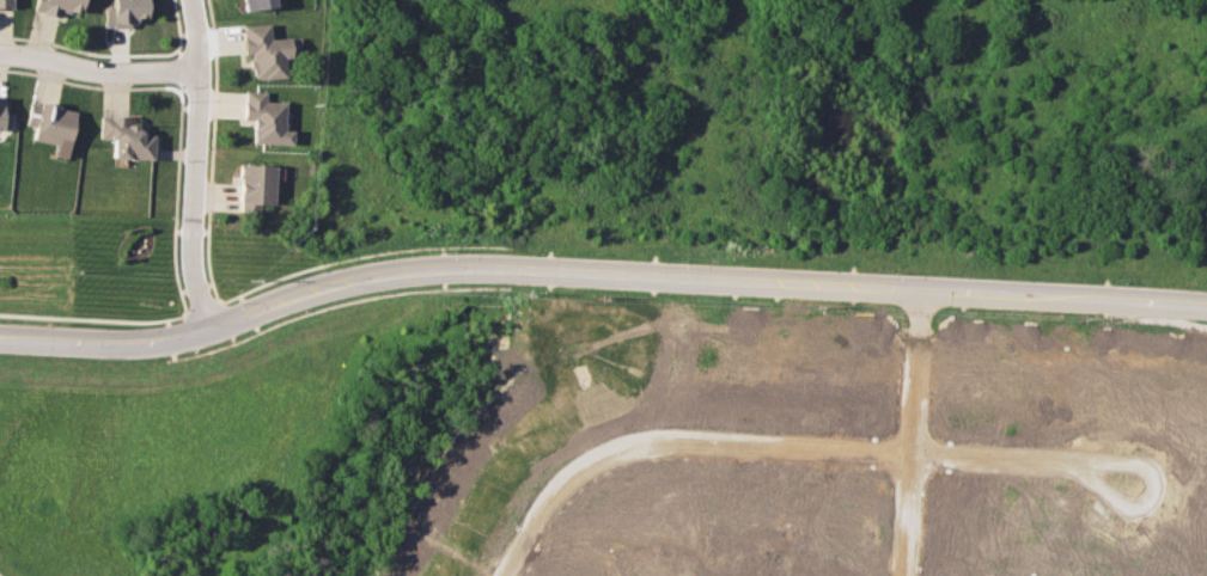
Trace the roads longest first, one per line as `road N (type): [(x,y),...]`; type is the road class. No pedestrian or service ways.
road 1 (tertiary): [(208,327),(365,275),(514,265),(1206,304)]
road 2 (residential): [(907,462),(630,451),(568,479),(502,575)]
road 3 (residential): [(907,462),(1136,470),(1151,496),(1146,508),(1123,514),(1062,470)]
road 4 (residential): [(191,0),(199,91),(191,259),(208,327)]
road 5 (residential): [(916,288),(903,553)]
road 6 (tertiary): [(0,336),(123,343),(208,327)]
road 7 (residential): [(197,74),(0,54)]

